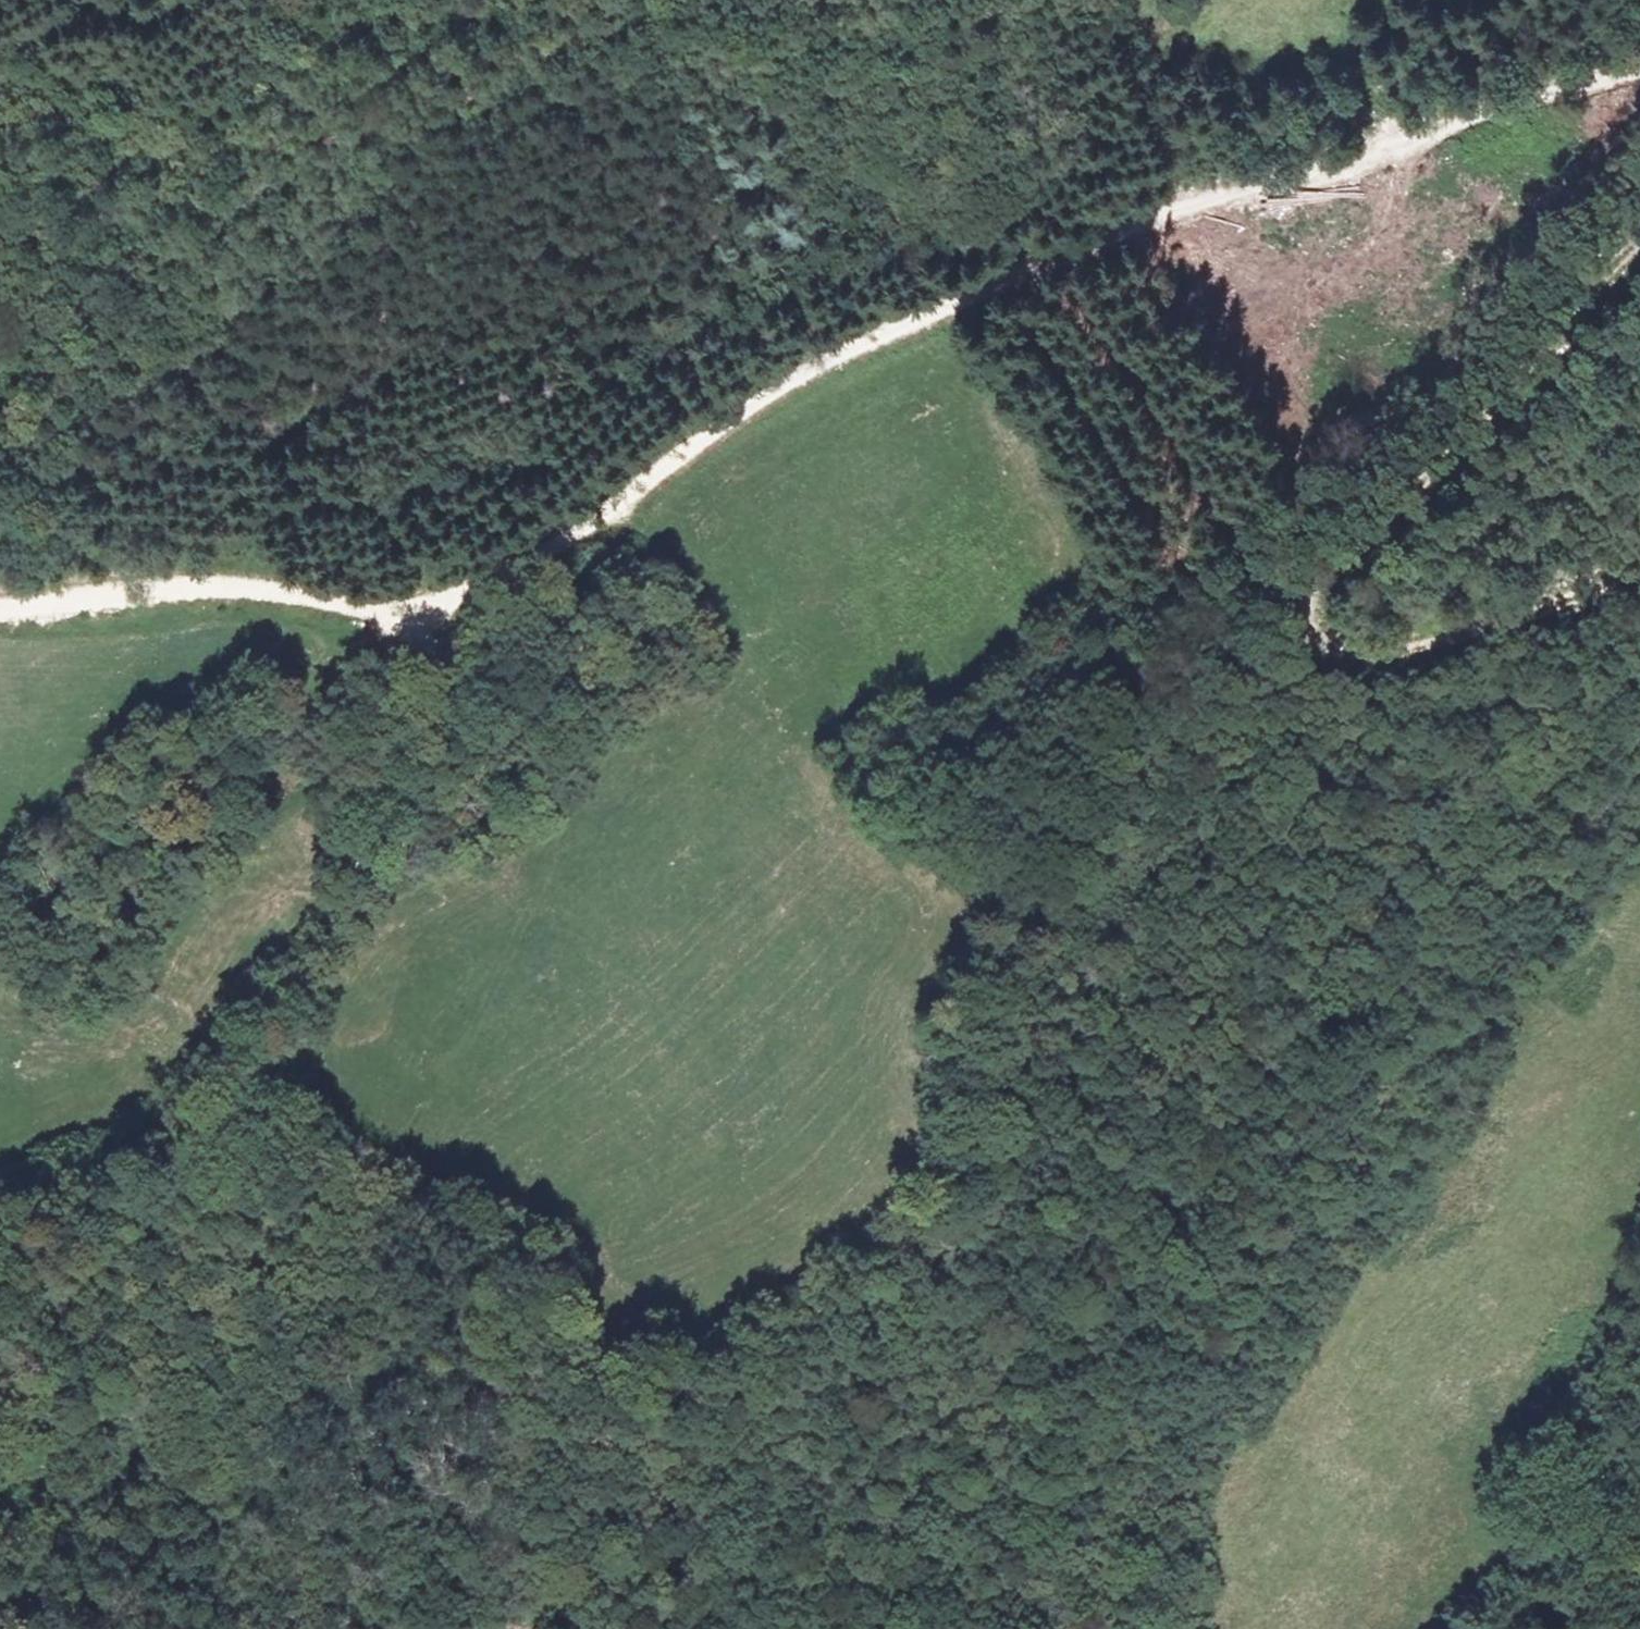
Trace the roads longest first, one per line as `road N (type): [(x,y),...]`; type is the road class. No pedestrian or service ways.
road 1 (track): [(0,110),(252,0)]
road 2 (track): [(1639,1454),(1577,1555),(1506,1628)]

